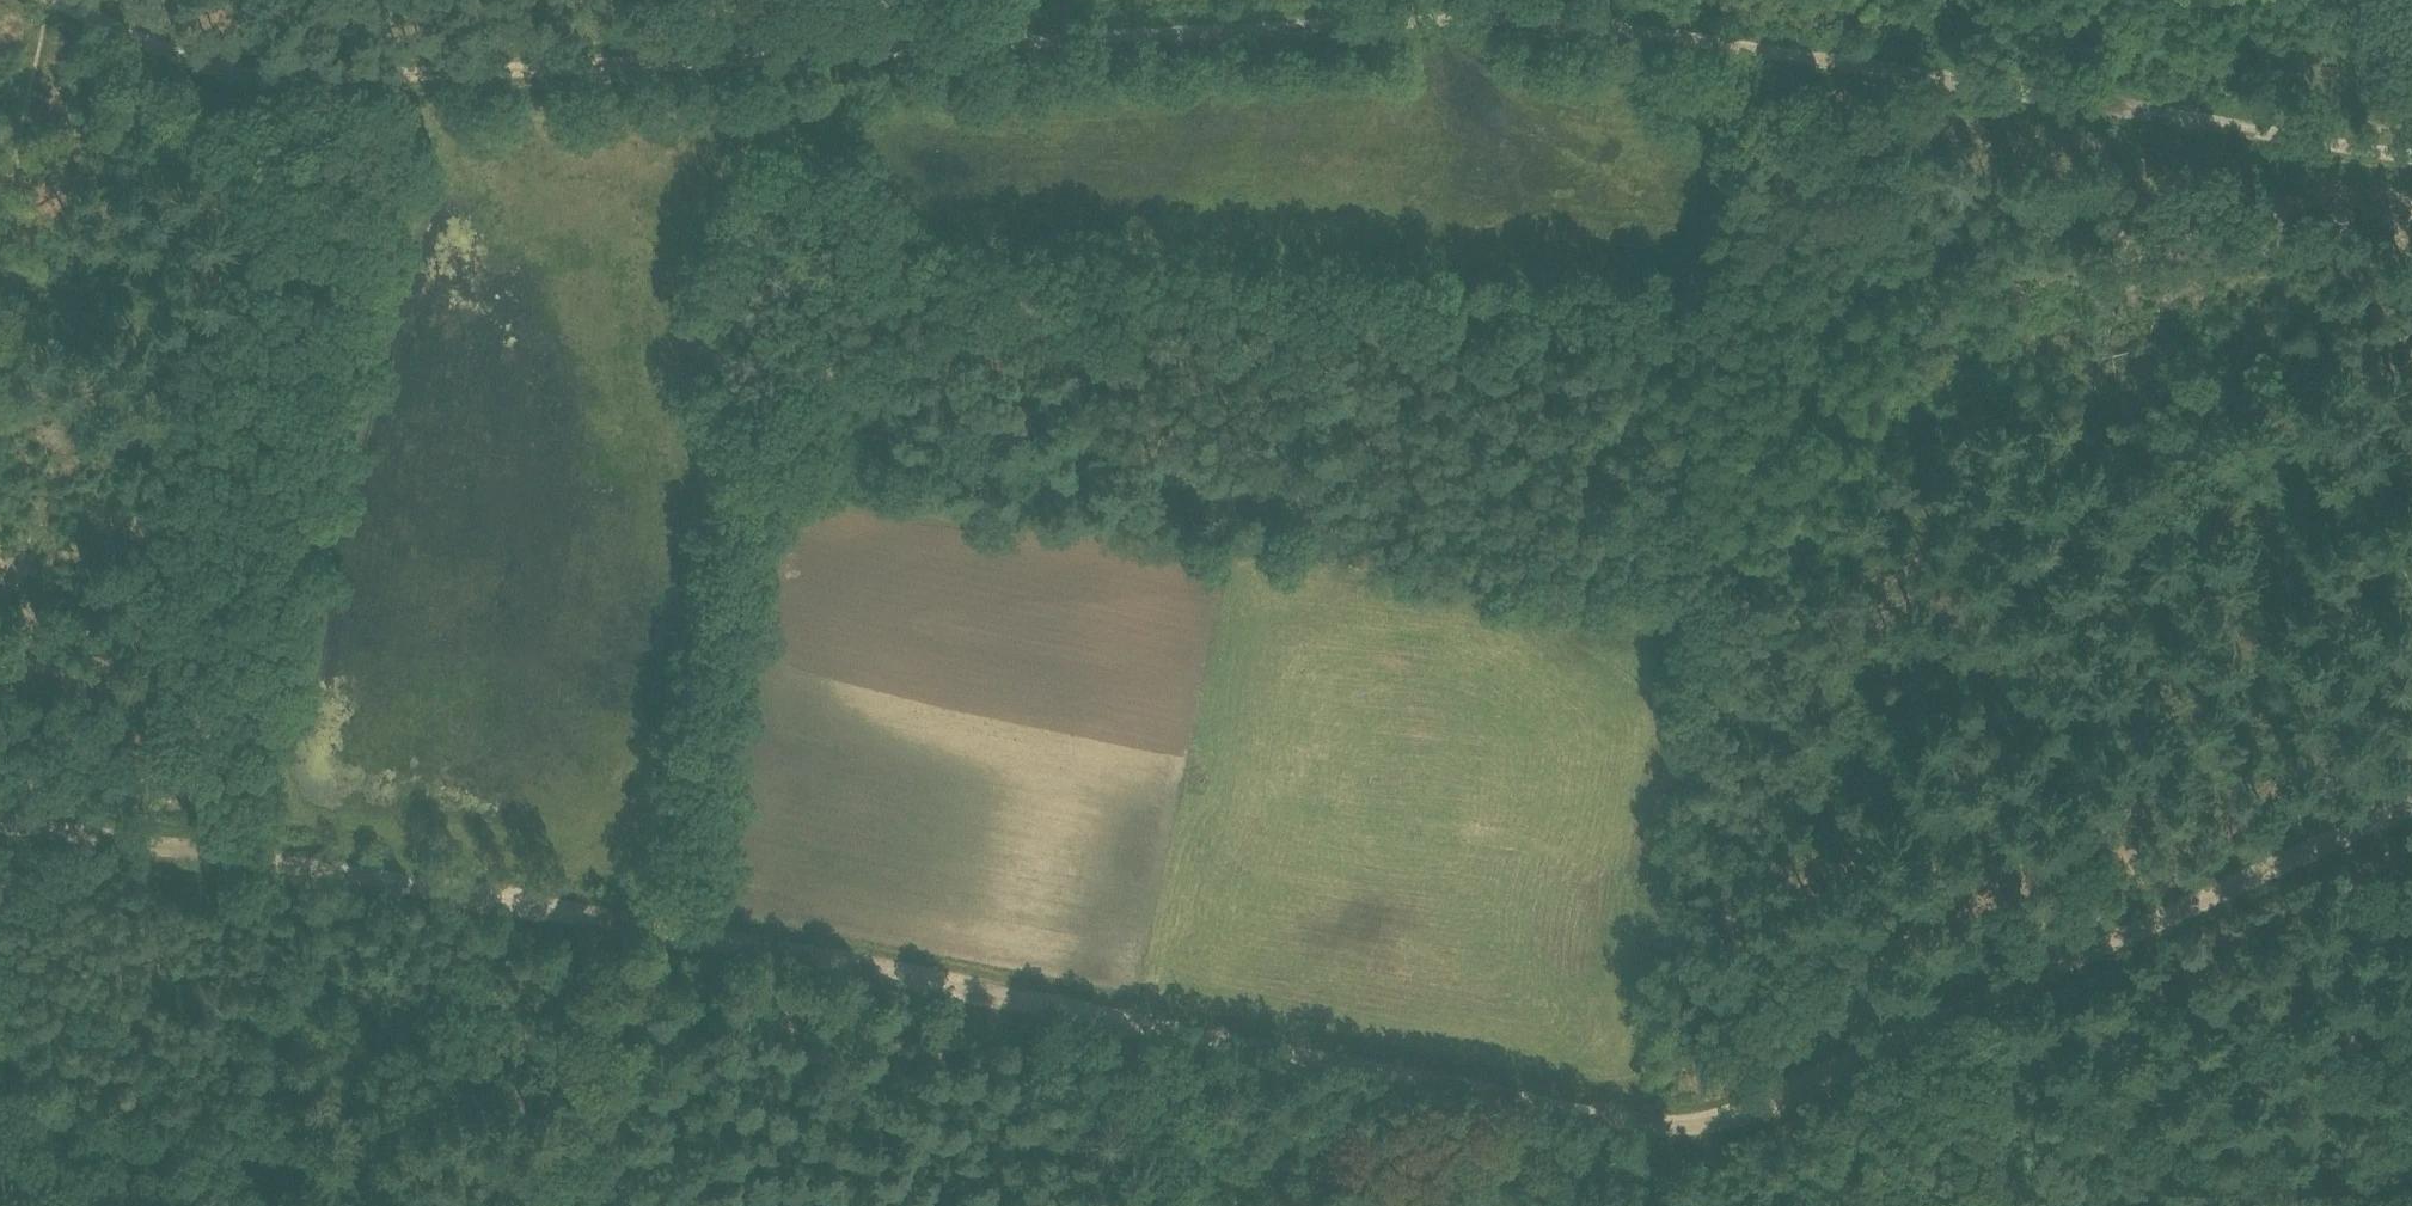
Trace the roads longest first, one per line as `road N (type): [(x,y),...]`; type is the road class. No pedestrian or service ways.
road 1 (track): [(77,0),(172,49),(281,64),(1512,1),(1895,64)]
road 2 (track): [(608,905),(1675,1089),(1719,1087),(1999,965)]
road 3 (track): [(7,799),(608,905)]
road 4 (track): [(1999,965),(2411,785)]
road 5 (track): [(1998,82),(2411,152)]

